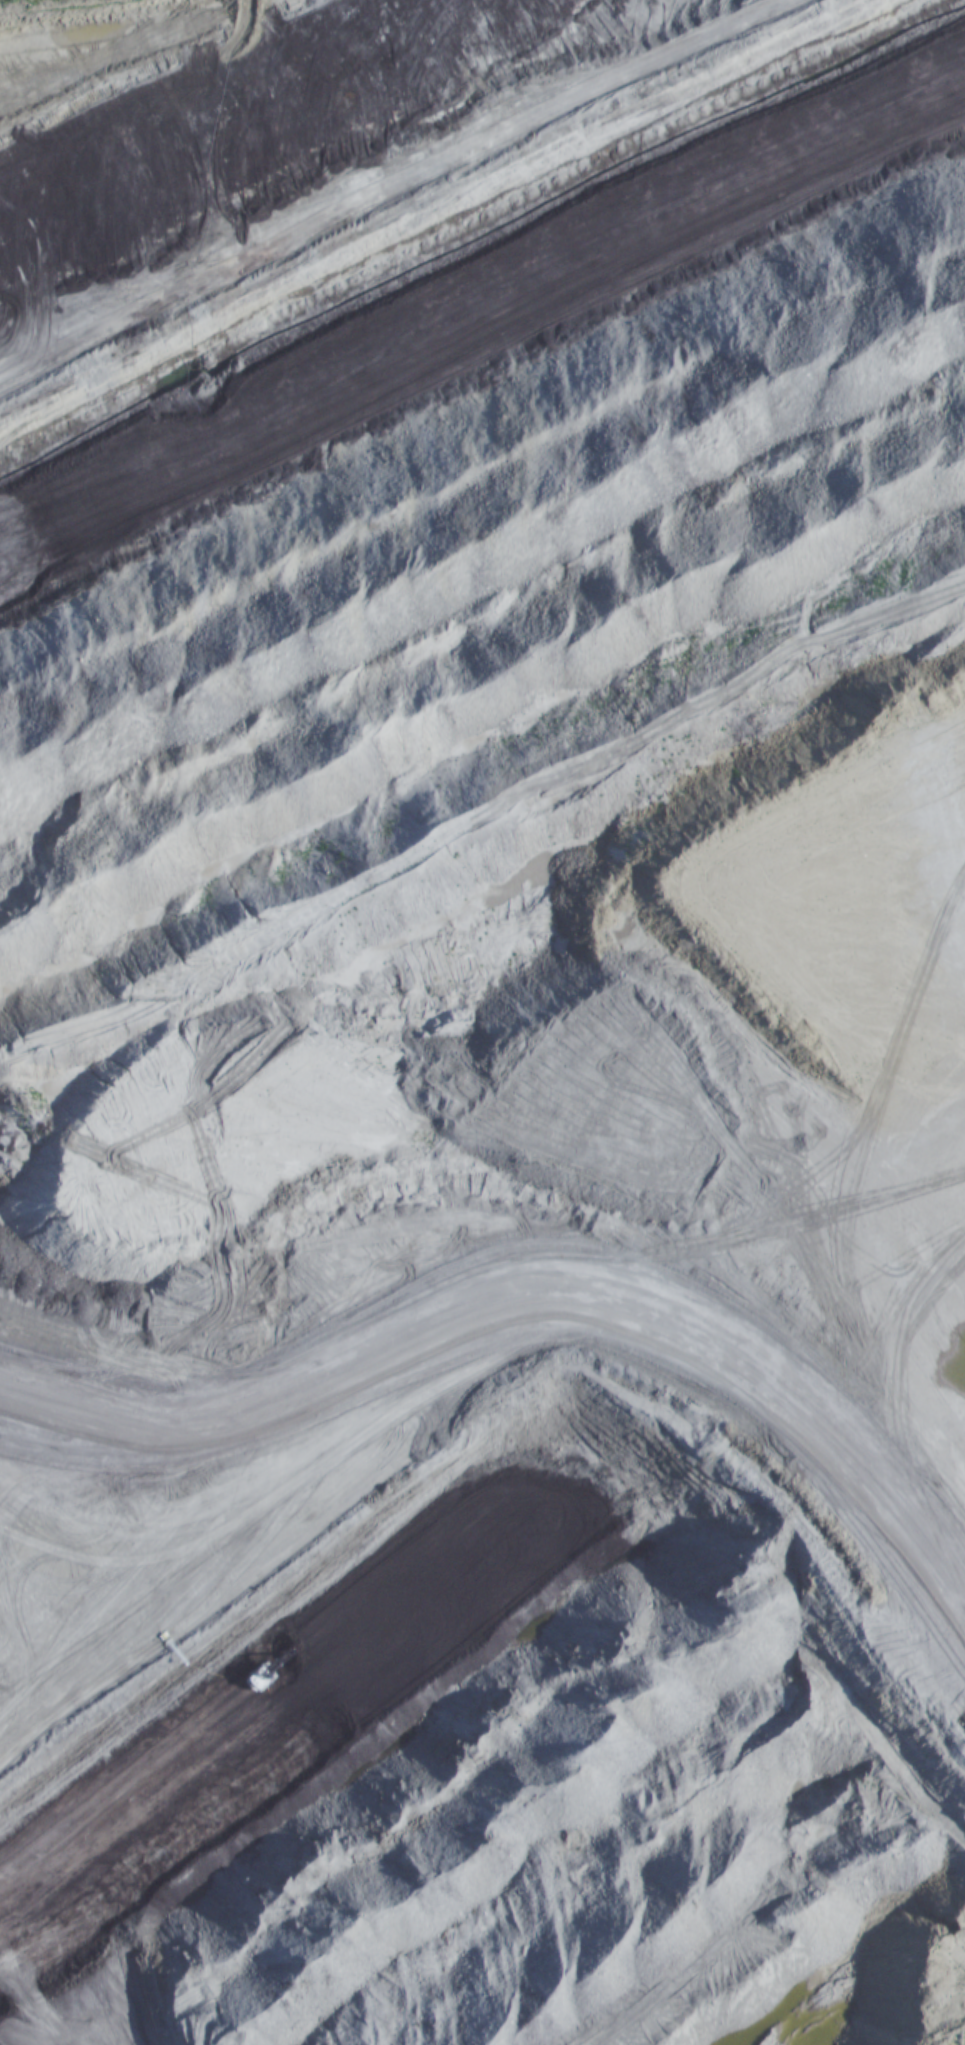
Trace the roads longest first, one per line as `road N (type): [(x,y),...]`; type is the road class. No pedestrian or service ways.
road 1 (track): [(964,16),(0,18)]
road 2 (track): [(259,17),(280,296),(299,355)]

